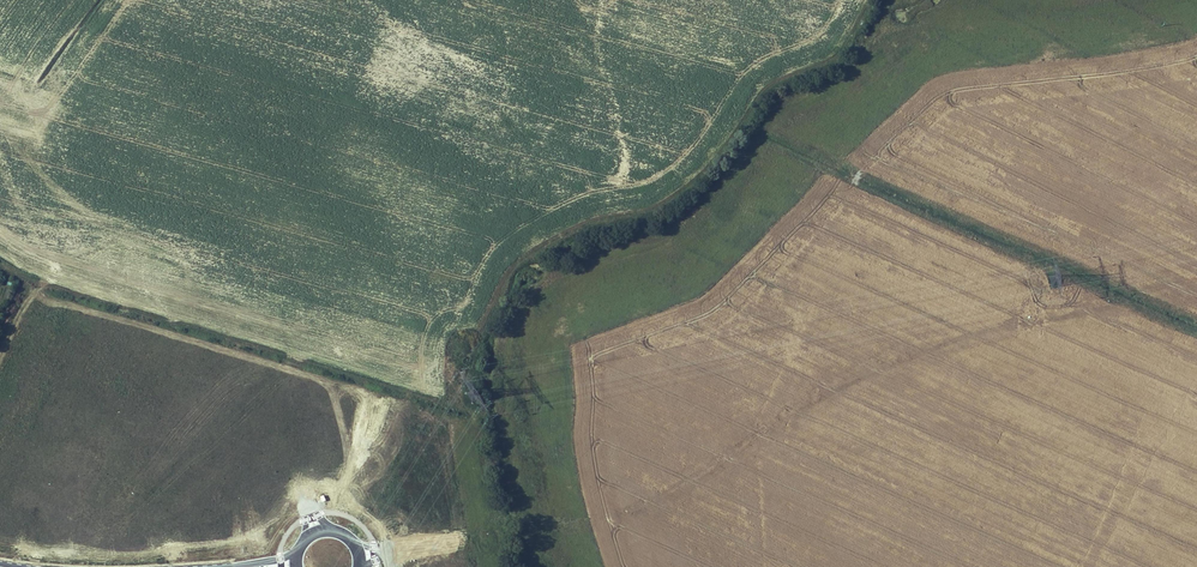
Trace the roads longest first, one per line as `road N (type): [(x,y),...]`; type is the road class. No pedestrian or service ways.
road 1 (unknown): [(503,522),(600,490),(701,471),(949,319),(1196,270)]
road 2 (track): [(1196,333),(765,142),(776,116),(852,70),(895,0)]
road 3 (track): [(451,404),(515,268),(595,221),(656,205),(689,183),(754,97),(836,54),(866,0)]
road 4 (track): [(0,265),(39,284),(451,404)]
road 5 (unclassified): [(285,259),(185,279),(172,290),(140,380),(146,398),(203,430),(318,431)]
road 6 (unclassified): [(318,431),(419,406),(428,368),(384,259),(352,246),(285,259)]

